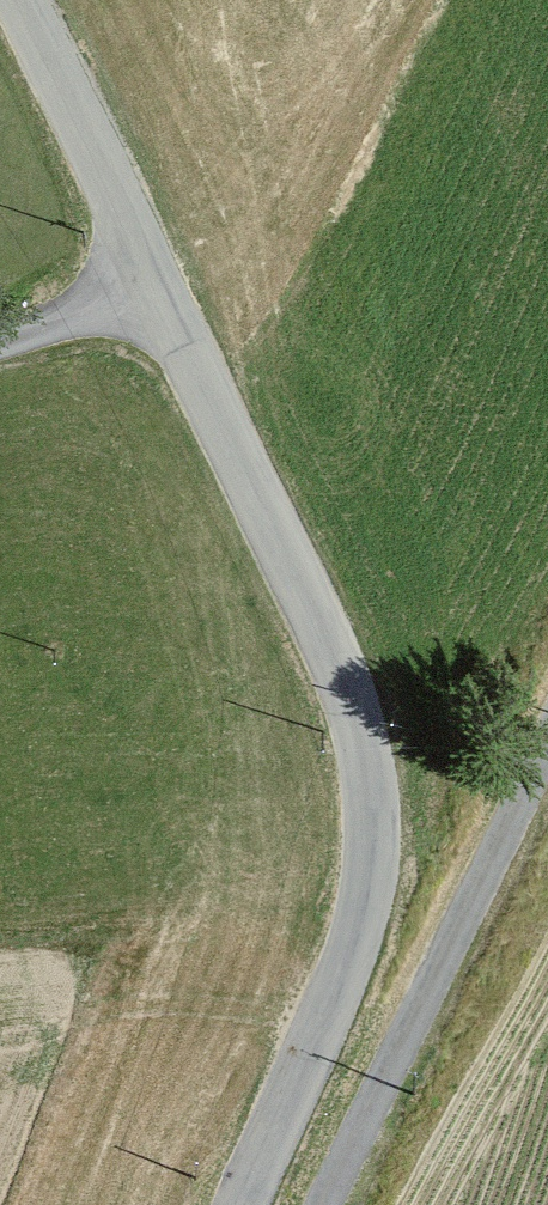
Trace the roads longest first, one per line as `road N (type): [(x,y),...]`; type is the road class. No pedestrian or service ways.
road 1 (unclassified): [(156,303),(342,675),(363,735),(373,809),(373,858),(356,948),(241,1204)]
road 2 (unclassified): [(321,1204),(547,741)]
road 3 (unclassified): [(17,0),(156,303)]
road 4 (residential): [(0,342),(156,303)]

